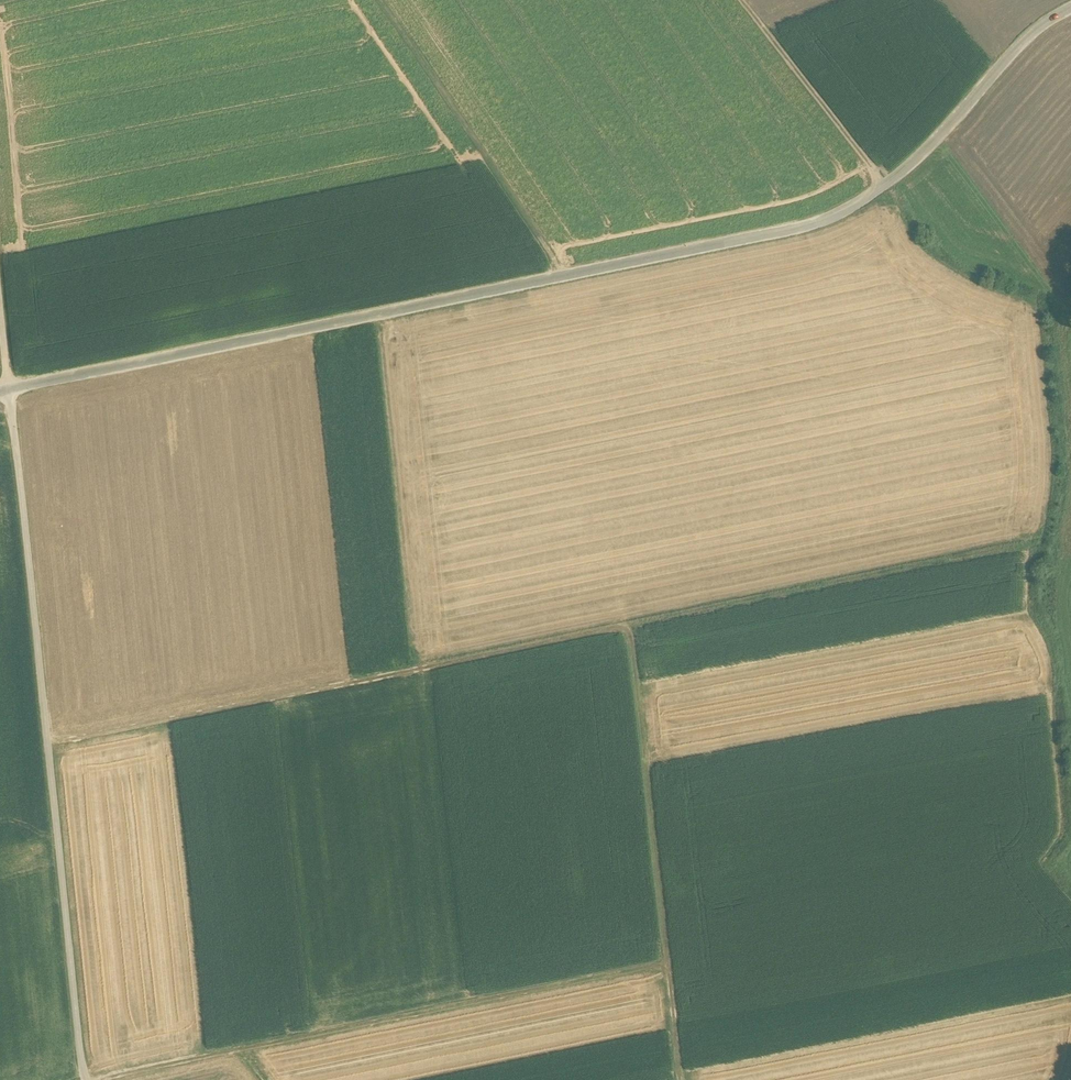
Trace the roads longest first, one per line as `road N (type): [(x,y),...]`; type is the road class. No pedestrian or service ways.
road 1 (unclassified): [(1070,8),(1032,34),(906,171),(823,222),(0,393)]
road 2 (track): [(9,390),(85,1079)]
road 3 (track): [(51,744),(632,626)]
road 4 (track): [(105,1079),(669,968)]
road 5 (track): [(1042,544),(632,626)]
road 6 (track): [(669,968),(632,626)]
road 7 (track): [(564,277),(384,0)]
road 8 (track): [(884,188),(737,0)]

